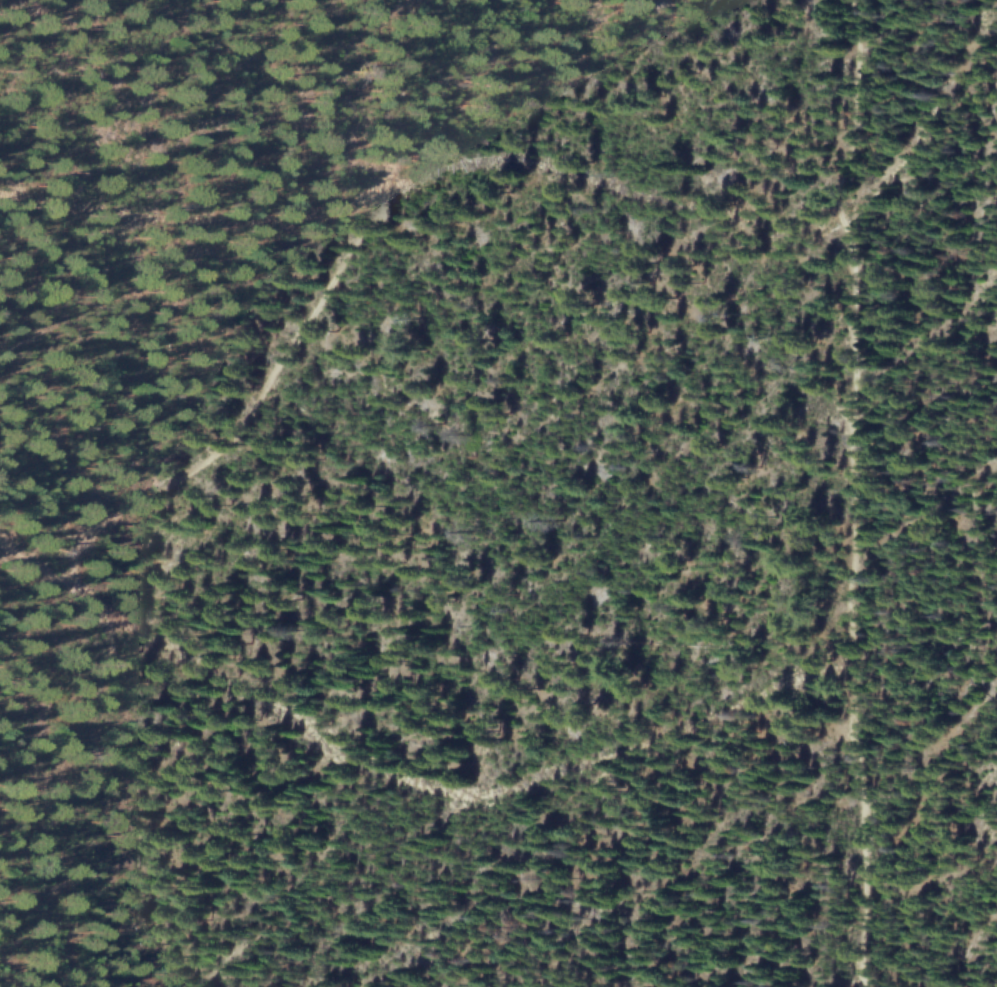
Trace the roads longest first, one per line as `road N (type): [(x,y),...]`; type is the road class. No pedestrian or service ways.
road 1 (track): [(846,0),(856,124),(852,653),(862,986)]
road 2 (track): [(0,544),(333,748),(388,775),(467,793),(520,786),(678,732),(852,653)]
road 3 (track): [(0,192),(251,229),(295,225),(472,162),(506,159),(770,229),(853,262)]
road 4 (track): [(0,535),(84,535),(206,463),(262,399),(357,242),(402,184)]

